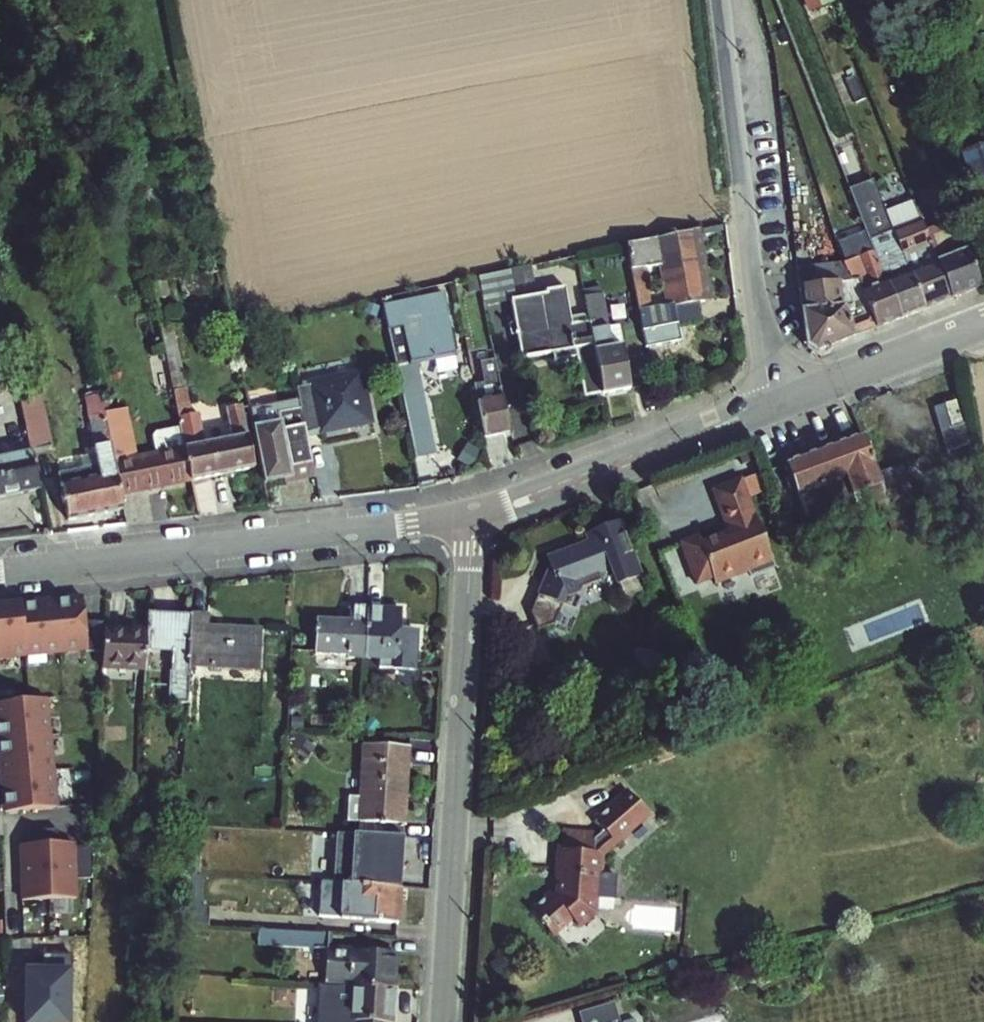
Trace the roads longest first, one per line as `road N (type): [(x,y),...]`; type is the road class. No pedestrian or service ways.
road 1 (residential): [(444,1021),(467,516)]
road 2 (secondary): [(467,516),(0,573)]
road 3 (residential): [(791,396),(755,261),(717,0)]
road 4 (secondary): [(467,516),(791,396)]
road 5 (secondary): [(983,320),(791,396)]

